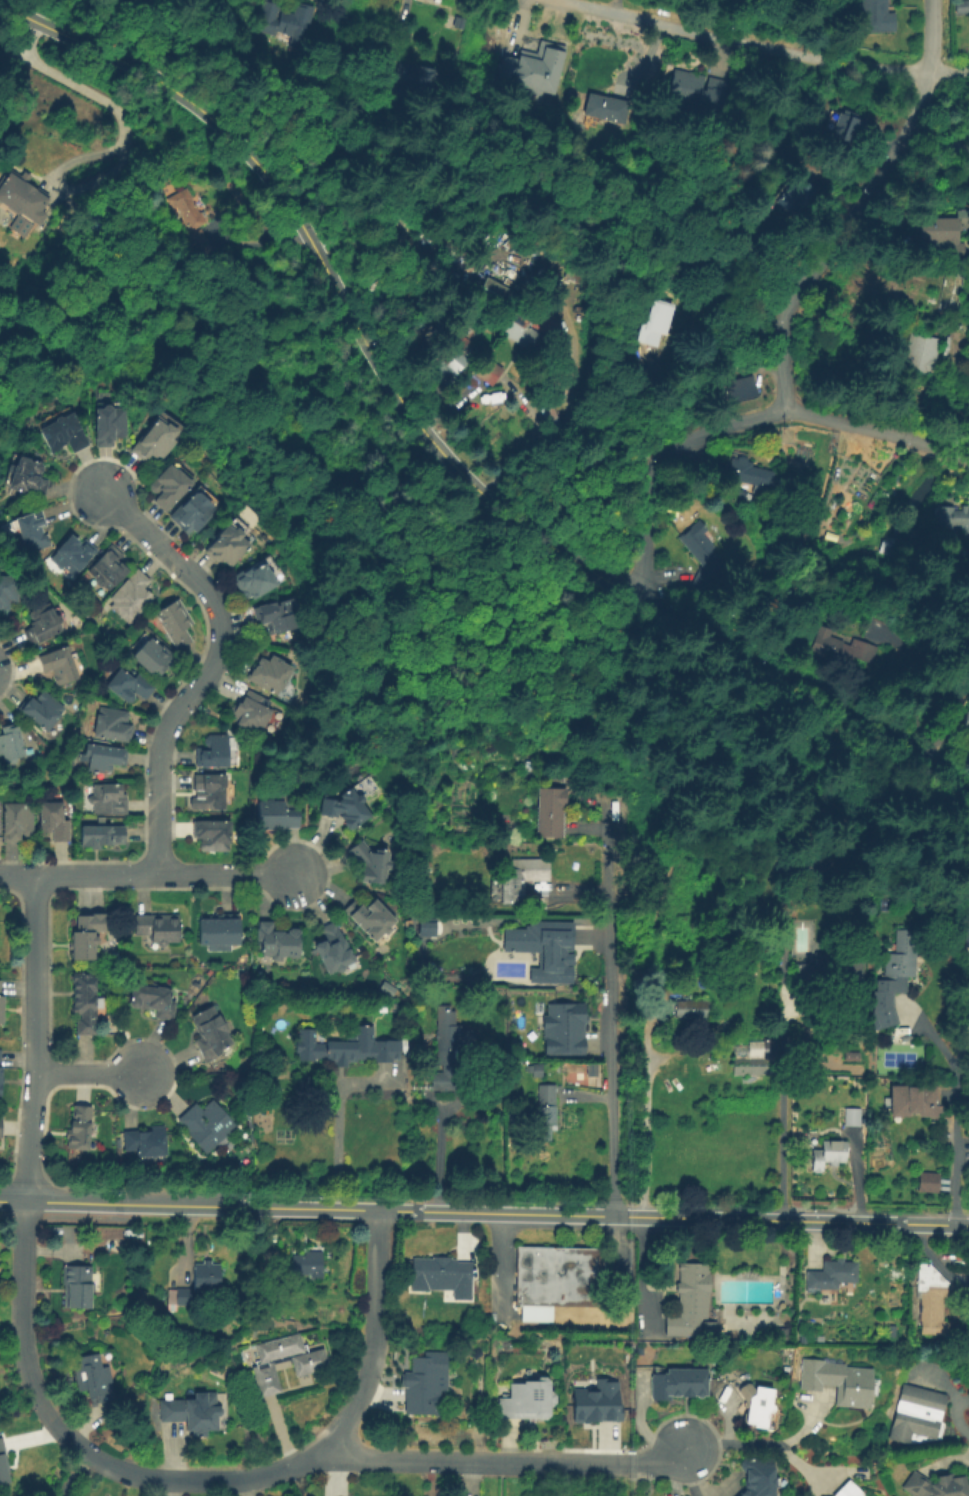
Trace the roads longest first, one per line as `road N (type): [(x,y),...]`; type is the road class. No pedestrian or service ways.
road 1 (residential): [(0,0),(160,80),(263,167),(422,425),(517,522),(968,798)]
road 2 (tertiary): [(968,1224),(0,1199)]
road 3 (residential): [(377,1209),(376,1340),(344,1425),(313,1456),(268,1476),(169,1482),(120,1472),(84,1452),(36,1393),(23,1340),(24,1200)]
road 4 (residential): [(968,457),(789,412),(700,434),(646,461),(647,603)]
road 5 (residential): [(935,0),(931,77),(893,169),(782,309),(789,412)]
road 6 (residential): [(161,876),(160,748),(173,714),(217,655),(221,611),(210,591),(104,492)]
road 7 (residential): [(614,785),(609,1215)]
road 8 (residential): [(968,72),(931,77),(771,53),(548,0)]
road 9 (residential): [(24,1200),(35,1072),(34,878)]
road 10 (residential): [(623,1466),(366,1461),(329,1444)]
road 11 (residential): [(958,1053),(952,1223)]
road 12 (residential): [(0,875),(161,876)]
road 13 (residential): [(161,876),(296,876)]

